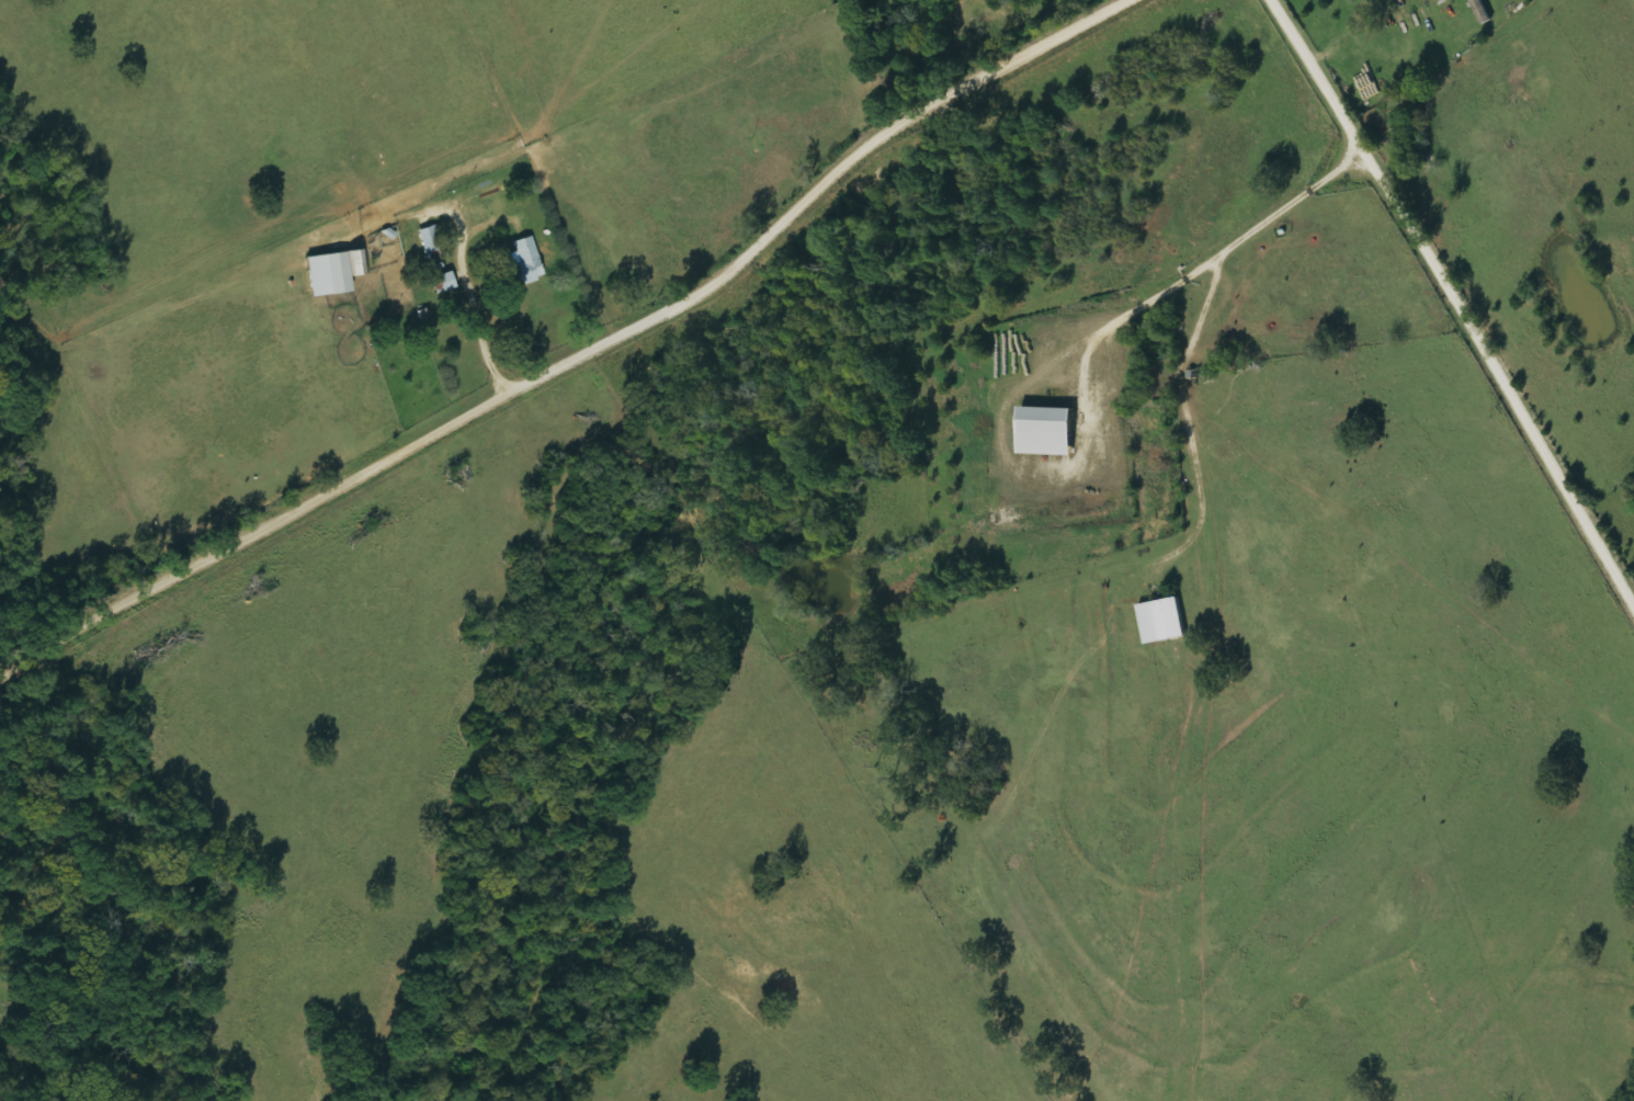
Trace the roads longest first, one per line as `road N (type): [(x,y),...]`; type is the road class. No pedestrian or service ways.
road 1 (residential): [(0,685),(50,645),(751,263),(873,127),(1116,0)]
road 2 (residential): [(1265,0),(1633,613)]

